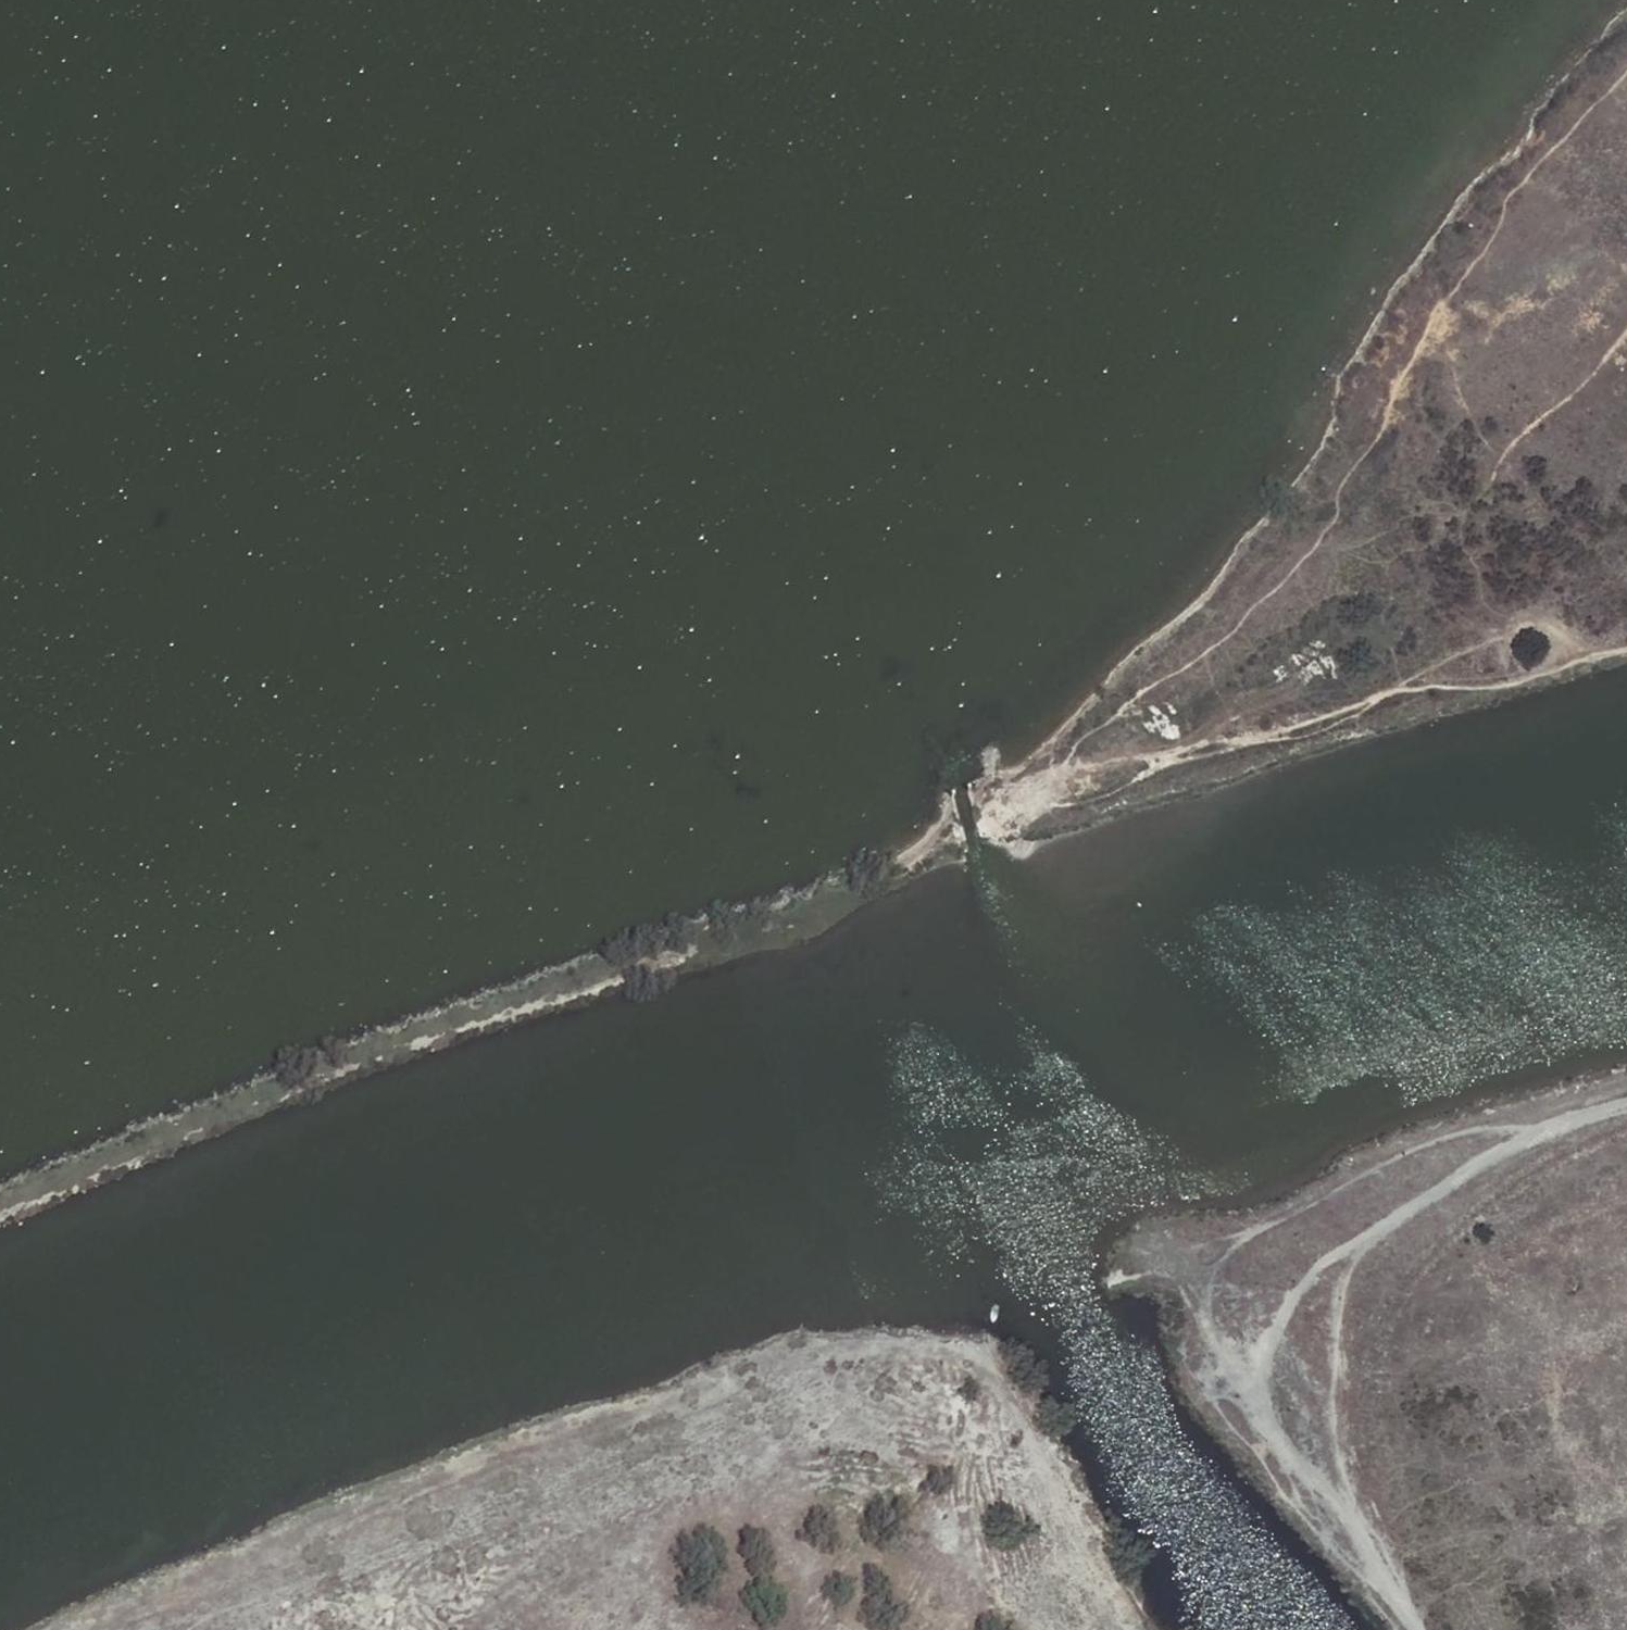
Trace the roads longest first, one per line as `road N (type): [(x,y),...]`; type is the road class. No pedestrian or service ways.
road 1 (track): [(1626,1098),(1526,1131),(1317,1261),(1286,1306),(1261,1375),(1277,1432),(1350,1512),(1421,1629)]

